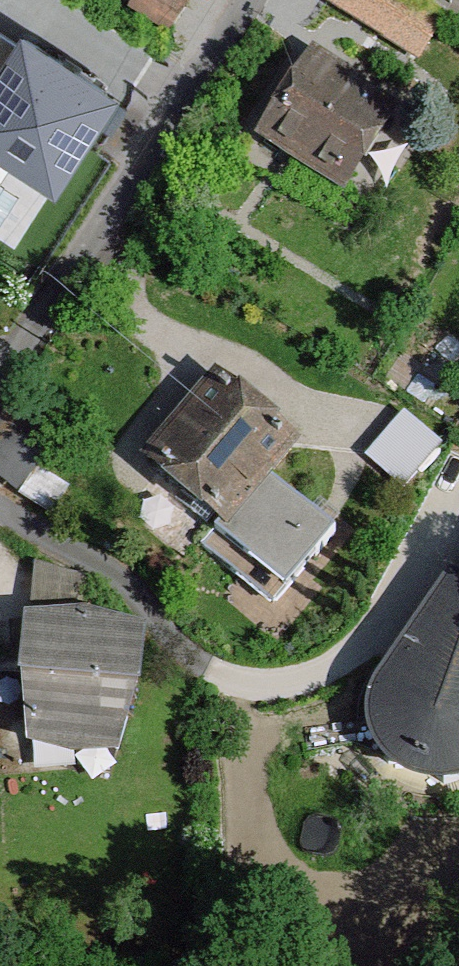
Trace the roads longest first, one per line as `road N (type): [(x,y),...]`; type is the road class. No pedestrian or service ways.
road 1 (residential): [(0,388),(248,0)]

